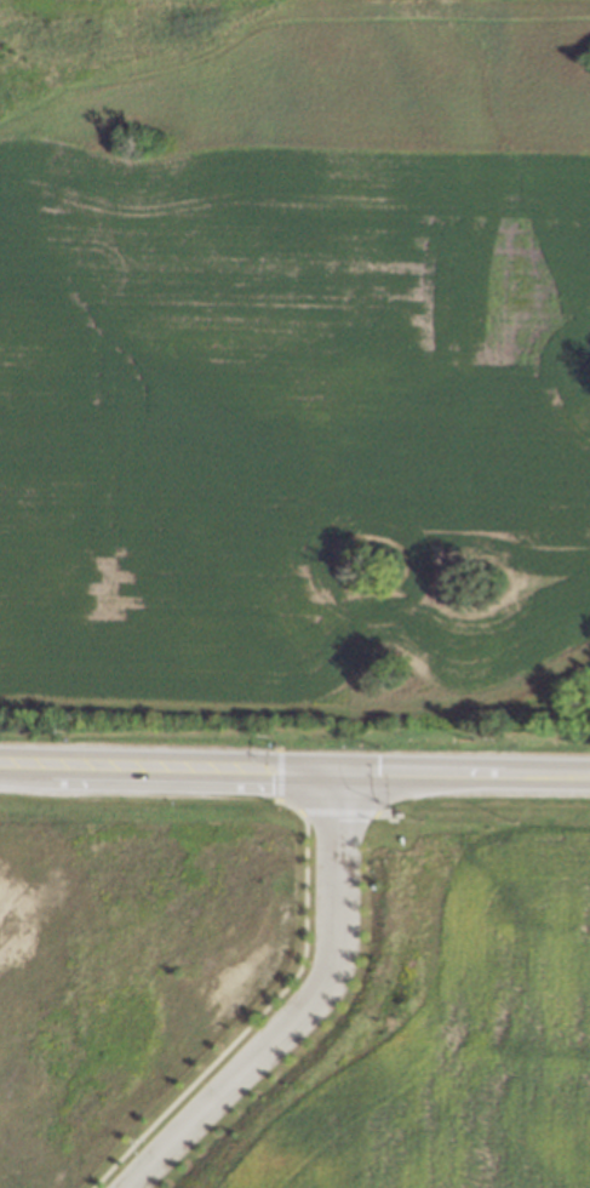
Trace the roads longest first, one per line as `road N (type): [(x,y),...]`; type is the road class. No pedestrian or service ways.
road 1 (tertiary): [(47,766),(589,776)]
road 2 (residential): [(336,773),(337,939),(317,1001),(127,1187)]

